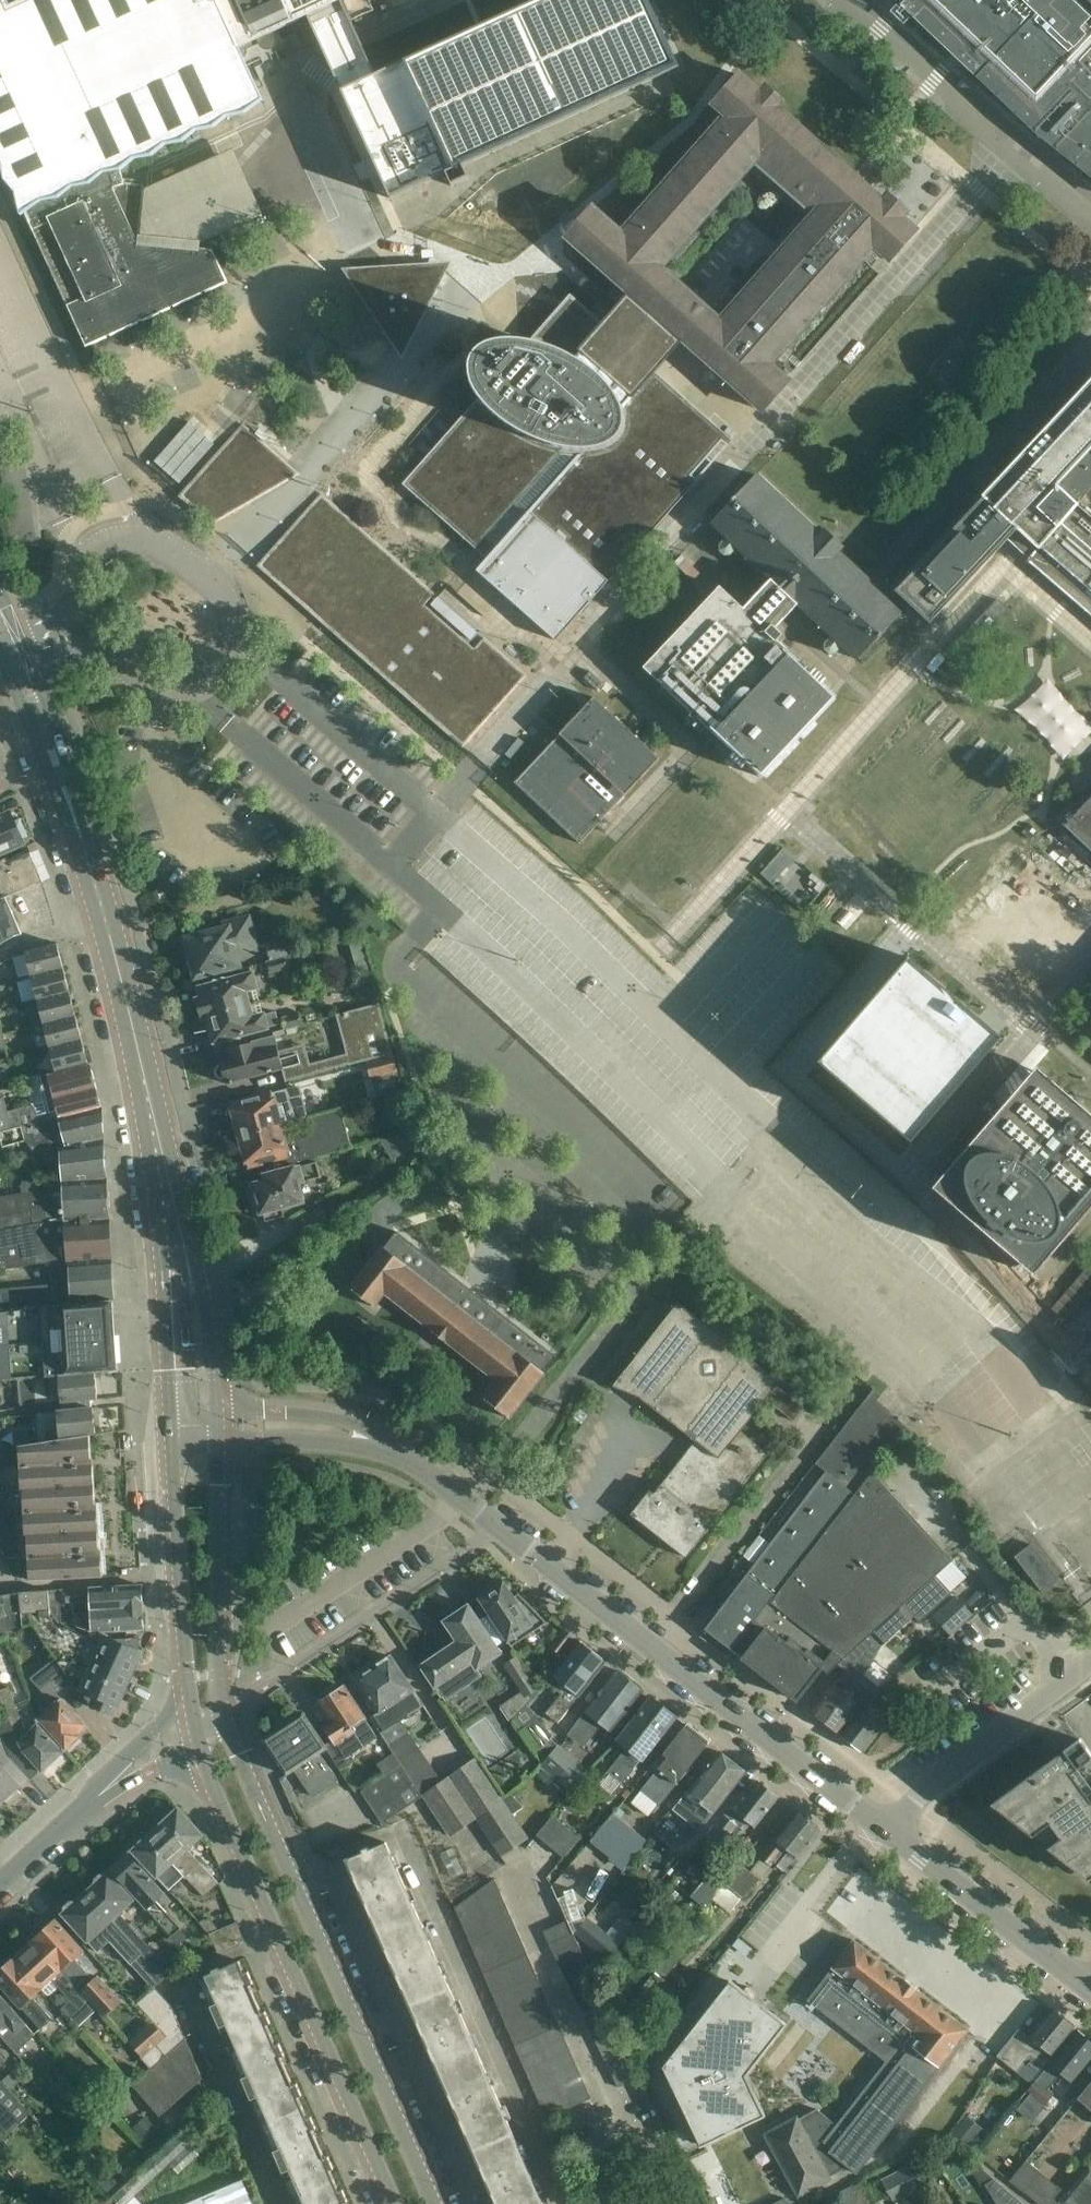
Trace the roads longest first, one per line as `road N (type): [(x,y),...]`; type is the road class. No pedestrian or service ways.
road 1 (unclassified): [(890,1831),(392,1450)]
road 2 (tertiary): [(431,2203),(221,1717)]
road 3 (tertiary): [(195,1732),(217,1800),(393,2203)]
road 4 (tertiary): [(171,1441),(195,1732)]
road 5 (tertiary): [(90,870),(158,1151)]
road 6 (tertiary): [(221,1717),(217,1440)]
road 7 (tertiary): [(216,1407),(196,1267),(176,1182),(158,1151)]
road 8 (residential): [(890,1831),(934,1777),(1090,1665)]
road 9 (tertiary): [(158,1151),(170,1407)]
road 10 (unclassified): [(1088,1987),(890,1831)]
road 11 (unclassified): [(0,1885),(98,1798),(195,1732)]
road 12 (tertiary): [(90,870),(88,835),(33,672)]
road 13 (tertiary): [(10,682),(90,870)]
road 14 (unclassified): [(392,1450),(341,1417),(216,1407)]
road 15 (unclassified): [(217,1440),(392,1450)]

